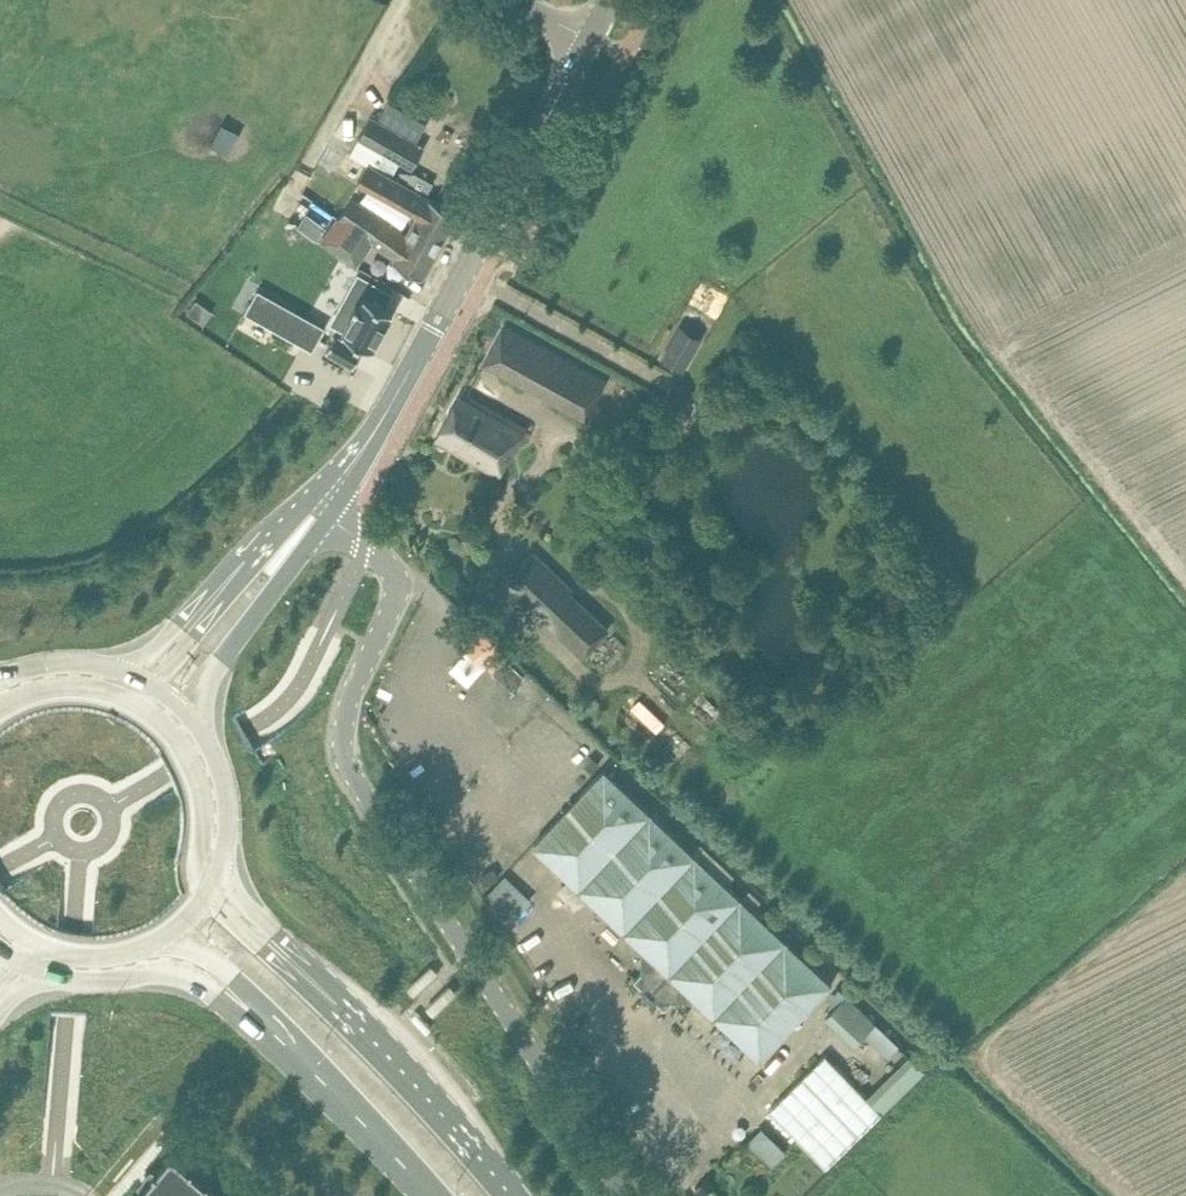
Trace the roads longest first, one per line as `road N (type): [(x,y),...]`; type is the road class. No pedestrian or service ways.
road 1 (unclassified): [(623,1195),(347,767),(342,748),(349,698),(397,587),(383,561),(330,517)]
road 2 (tertiary): [(367,445),(590,38)]
road 3 (secondary): [(511,1195),(376,1043),(278,949)]
road 4 (secondary): [(252,1013),(432,1195)]
road 5 (tertiary): [(190,715),(220,661),(330,517)]
road 6 (secondary): [(39,972),(89,980),(174,973),(252,1013)]
road 7 (secondary): [(208,892),(198,779),(168,729),(135,700)]
road 8 (secondary): [(218,870),(228,831),(225,784),(190,715)]
road 9 (tertiary): [(306,498),(202,610)]
road 10 (secondary): [(135,700),(67,688),(0,709)]
road 11 (secondary): [(35,944),(107,955),(169,935)]
road 12 (secondary): [(123,672),(67,664),(0,679)]

